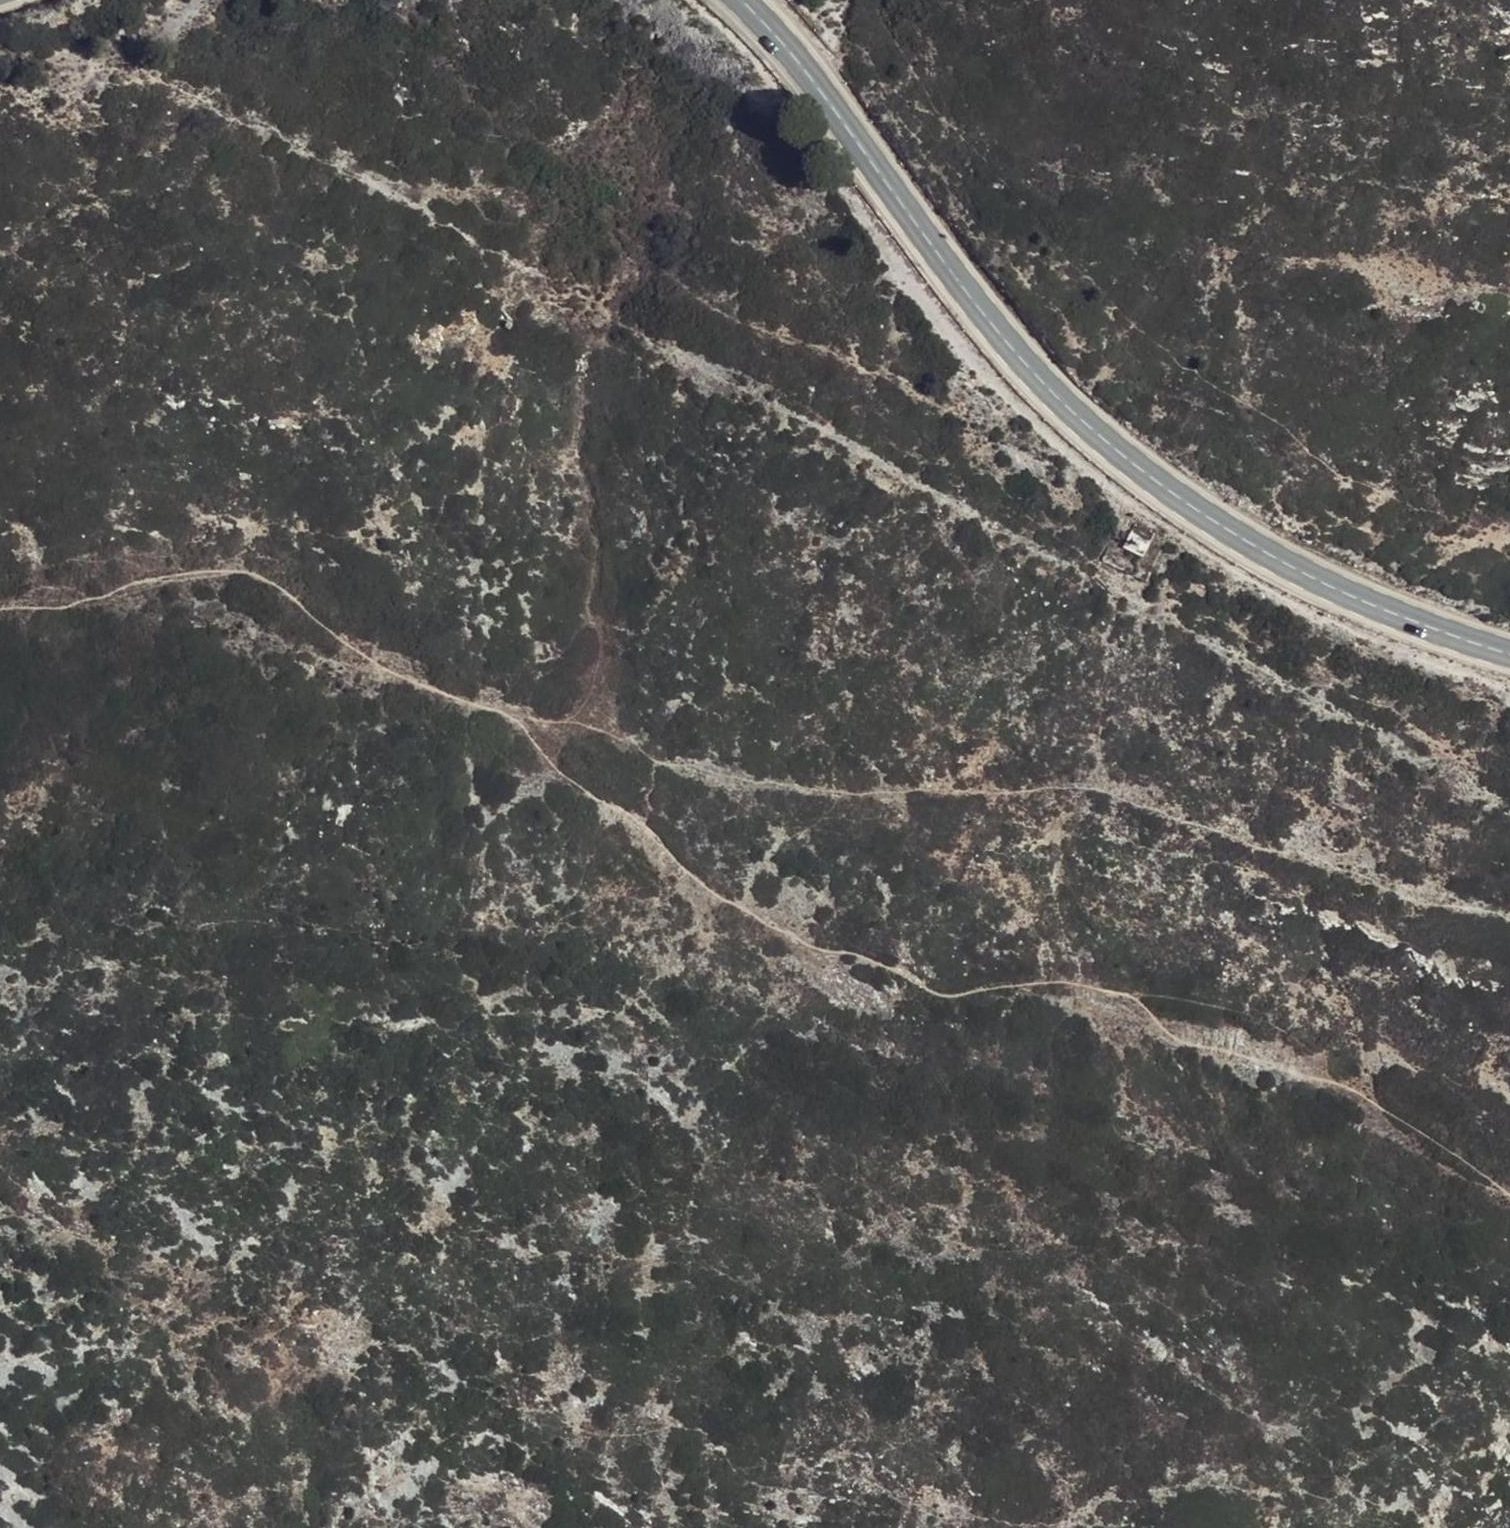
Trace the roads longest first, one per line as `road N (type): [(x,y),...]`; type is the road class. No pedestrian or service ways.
road 1 (primary): [(1509,656),(1386,614),(1298,572),(1201,514),(1095,433),(987,320),(801,66),(740,0)]

